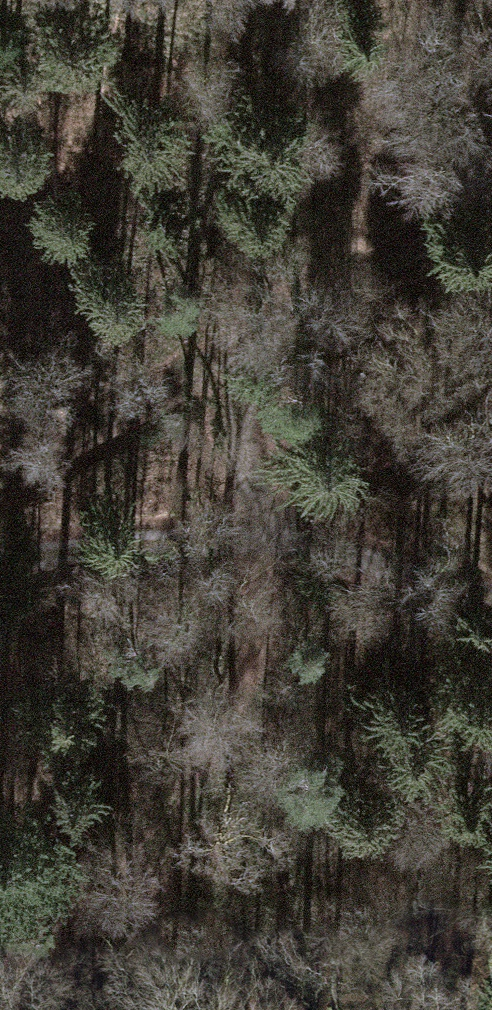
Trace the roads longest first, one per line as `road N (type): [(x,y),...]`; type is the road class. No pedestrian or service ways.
road 1 (track): [(264,527),(224,331),(426,221),(491,168)]
road 2 (track): [(0,552),(264,527)]
road 3 (track): [(0,460),(224,331)]
road 4 (track): [(264,527),(491,595)]

